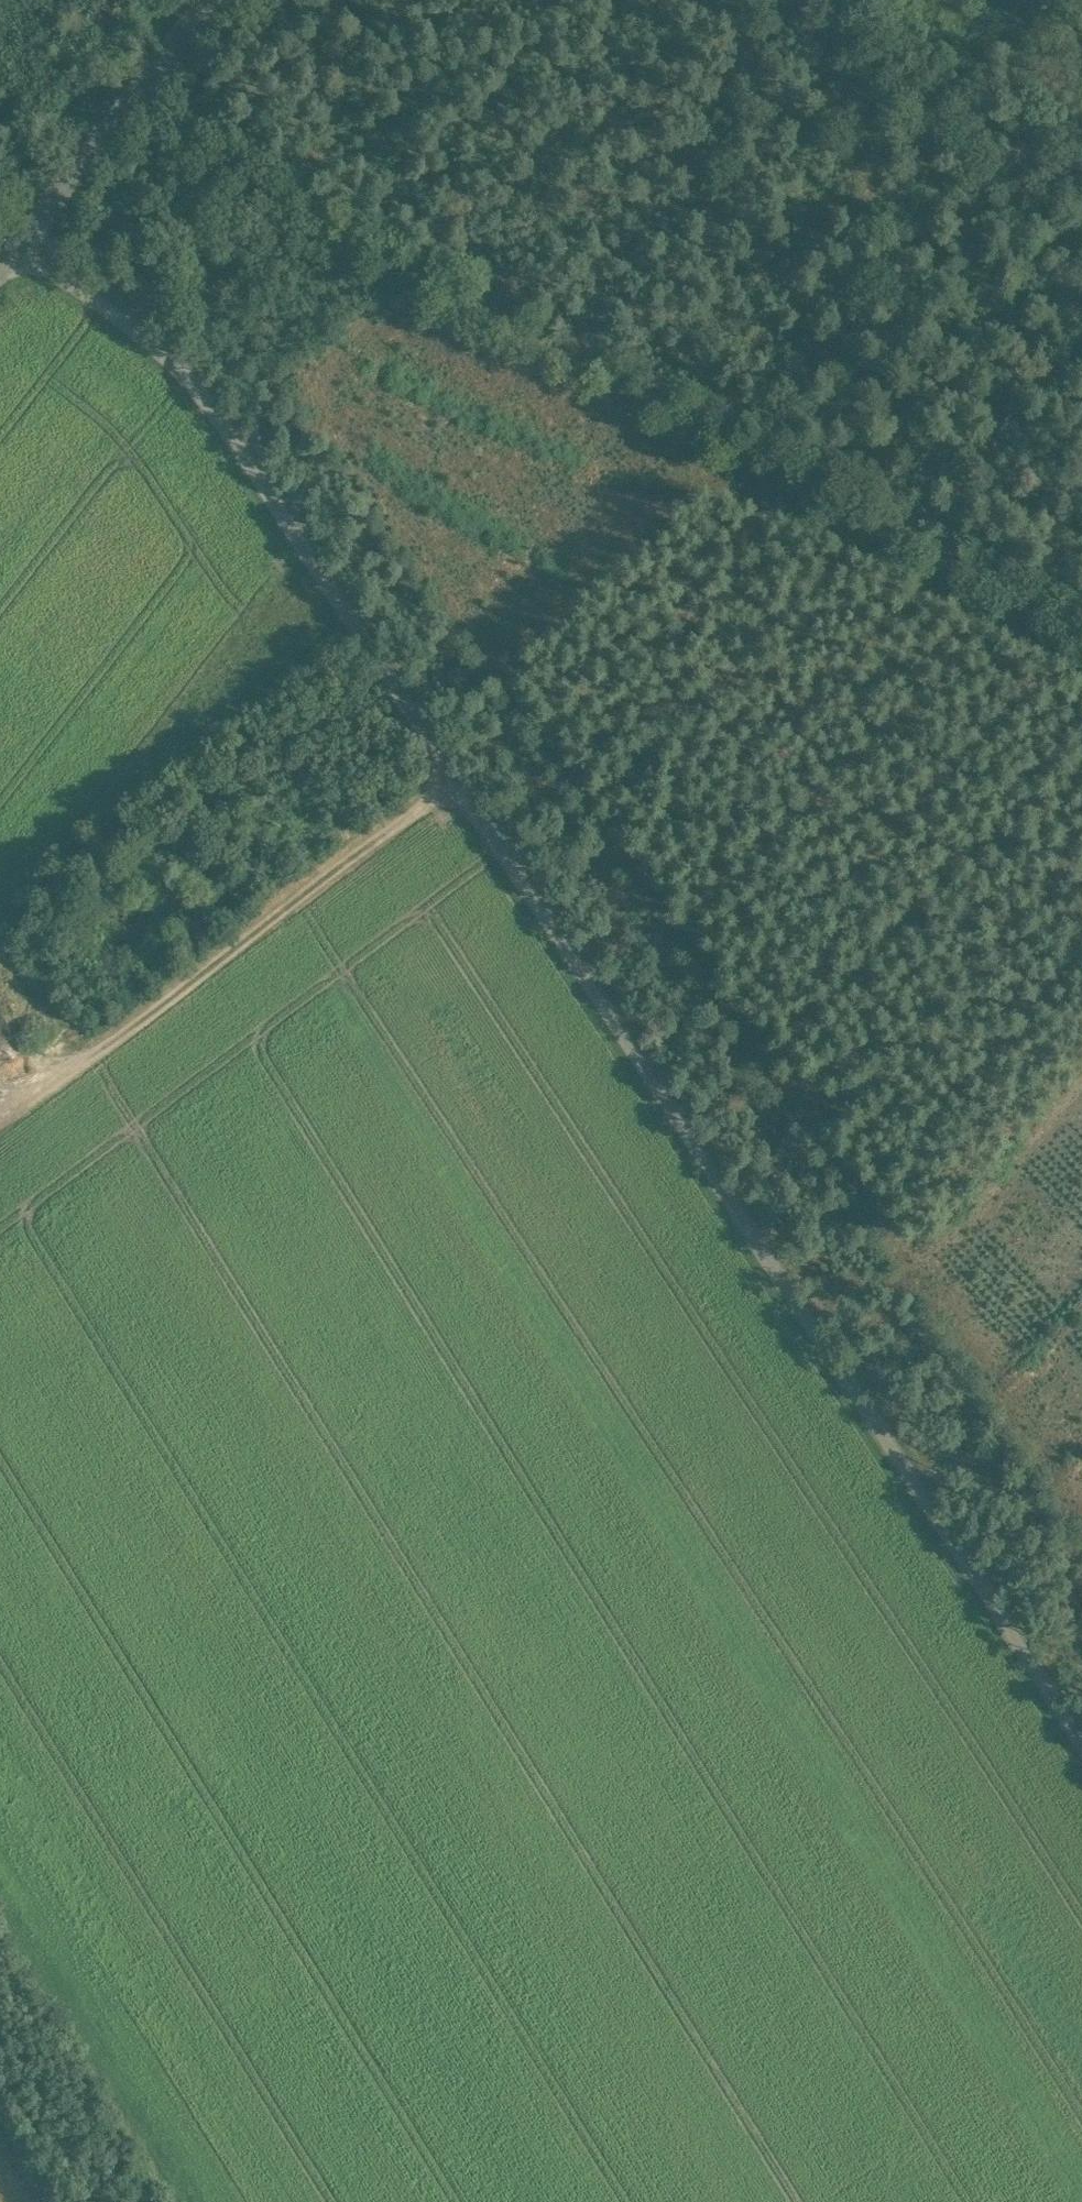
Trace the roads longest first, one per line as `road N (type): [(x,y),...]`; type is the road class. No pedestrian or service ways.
road 1 (unclassified): [(1081,1747),(201,392),(166,355),(17,243)]
road 2 (track): [(1081,621),(187,137),(131,97)]
road 3 (tertiary): [(17,243),(206,0)]

